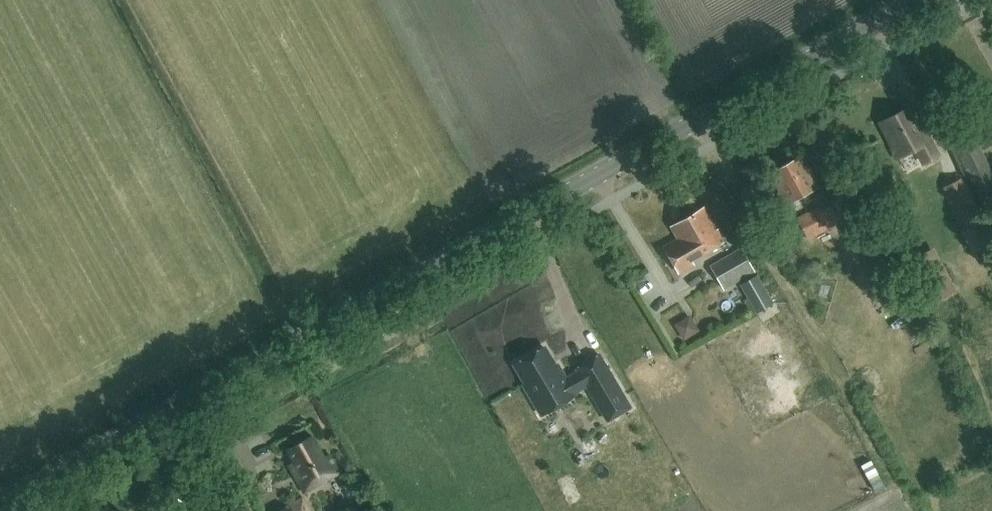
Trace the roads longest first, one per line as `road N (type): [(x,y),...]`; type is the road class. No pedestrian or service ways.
road 1 (secondary): [(0,502),(914,0)]

